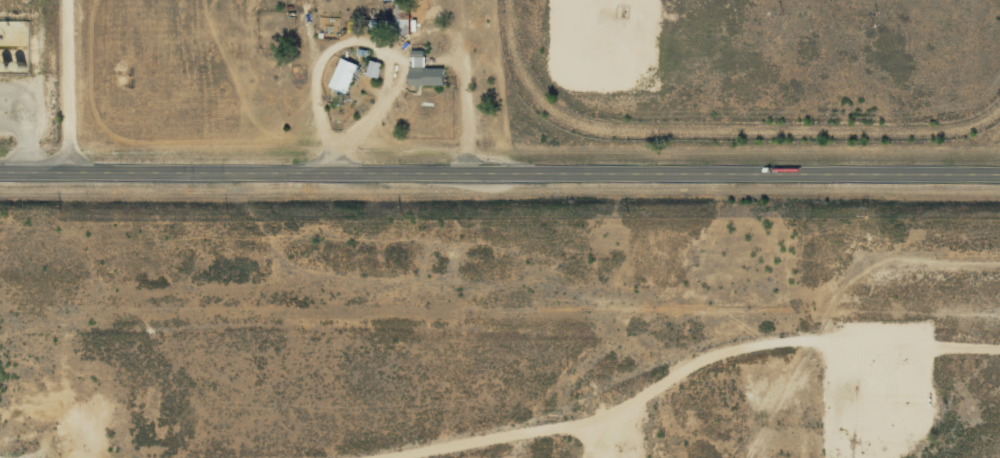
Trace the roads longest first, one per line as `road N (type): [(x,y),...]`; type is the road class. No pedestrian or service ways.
road 1 (secondary): [(999,171),(0,169)]
road 2 (track): [(999,352),(715,352),(603,413),(583,457)]
road 3 (track): [(603,413),(481,418),(362,457)]
road 4 (residential): [(64,169),(64,0)]

